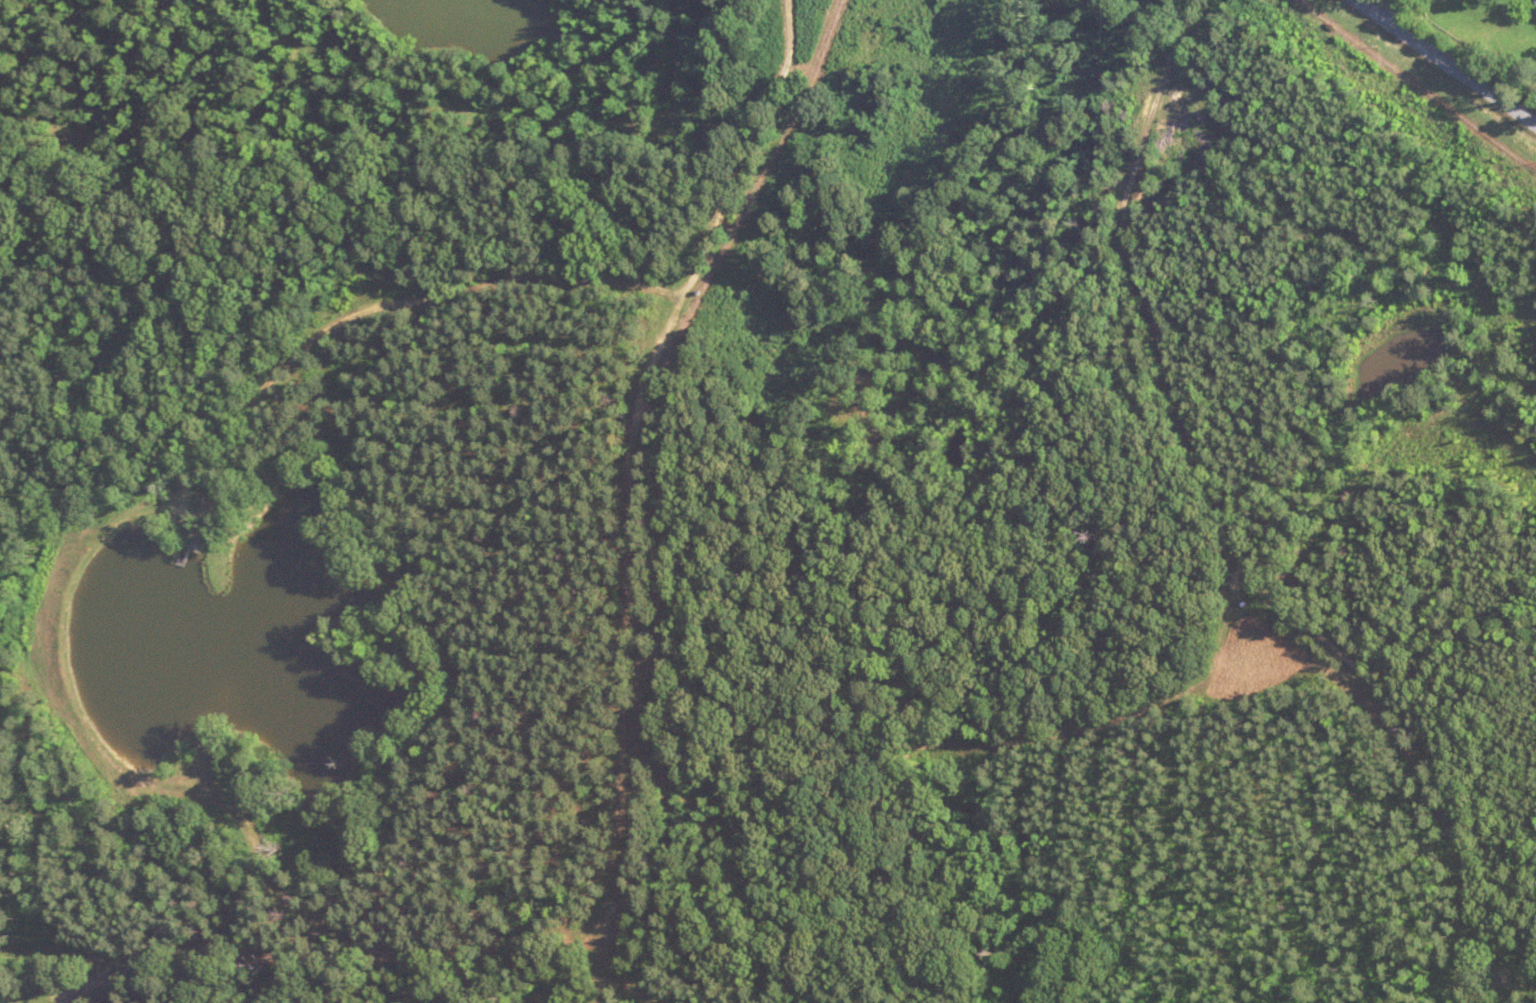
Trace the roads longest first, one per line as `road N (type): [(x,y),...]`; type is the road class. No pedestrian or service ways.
road 1 (residential): [(1496,1002),(1458,842),(1412,724),(1239,531),(1163,386),(1132,273),(1137,185),(1189,0)]
road 2 (residential): [(786,0),(783,41),(730,140),(673,358)]
road 3 (secondary): [(1535,124),(1358,0)]

